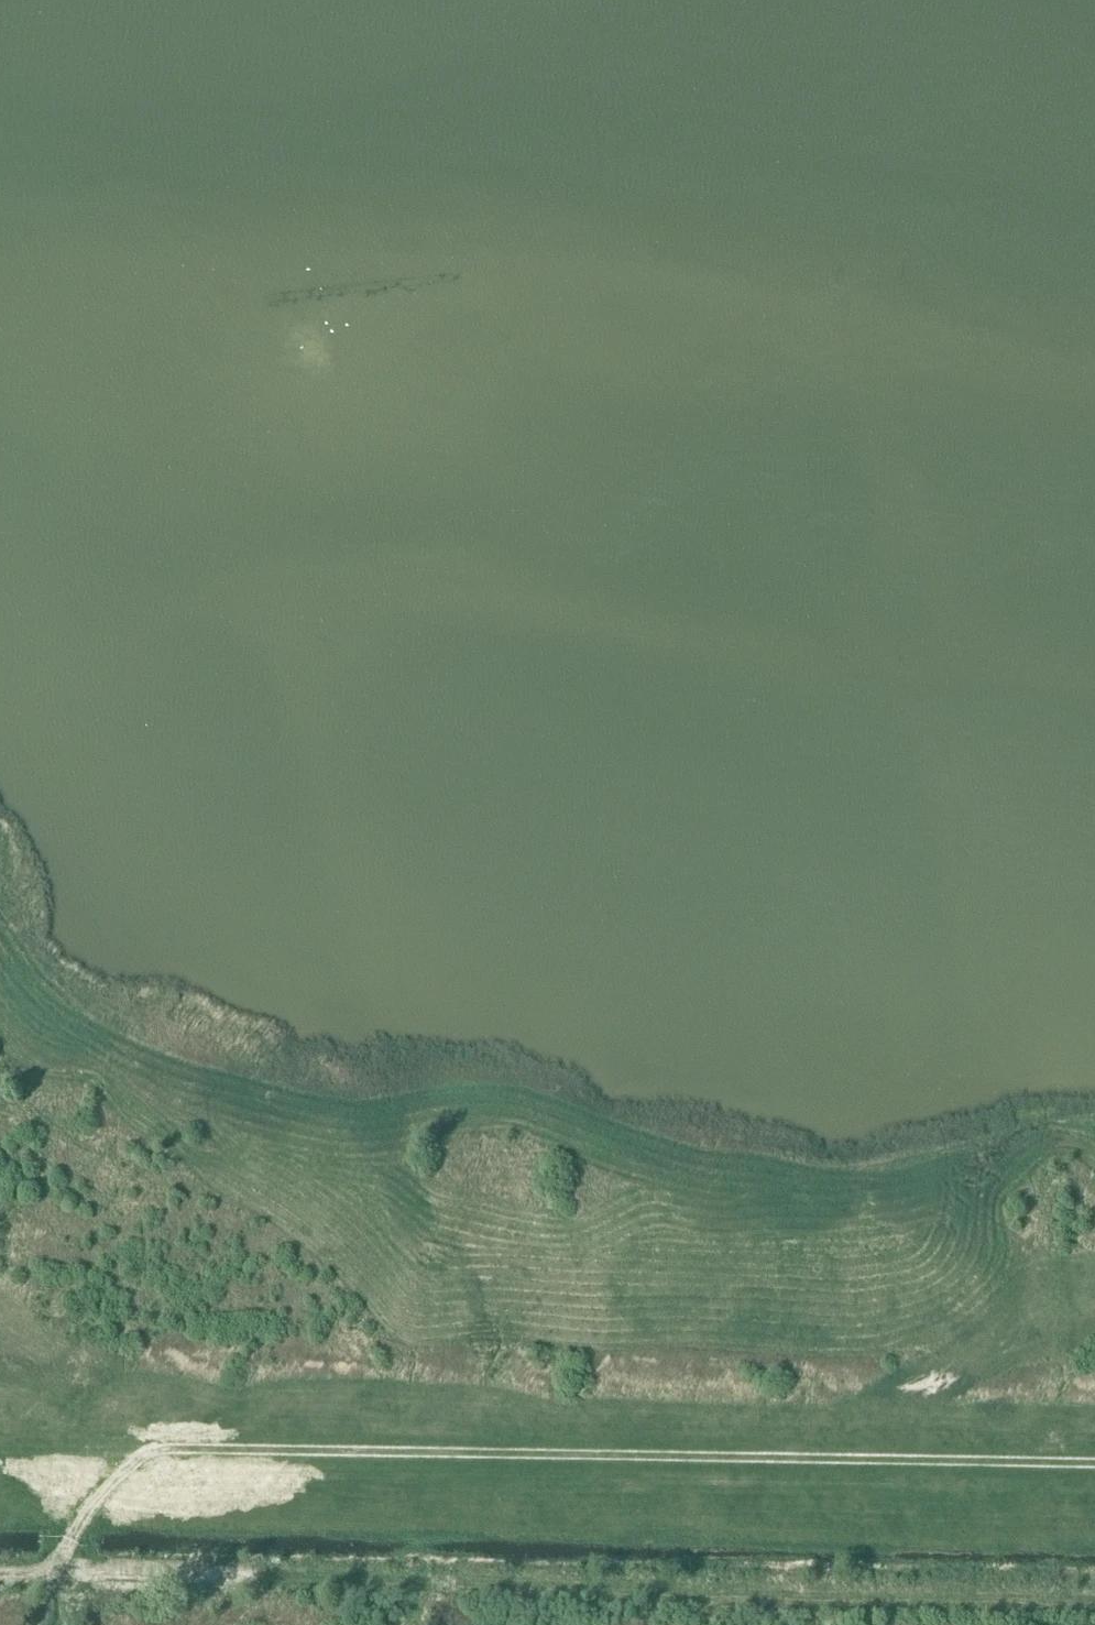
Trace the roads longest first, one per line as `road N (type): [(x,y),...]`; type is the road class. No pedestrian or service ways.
road 1 (track): [(0,1577),(47,1573),(102,1492),(159,1449),(1094,1465)]

